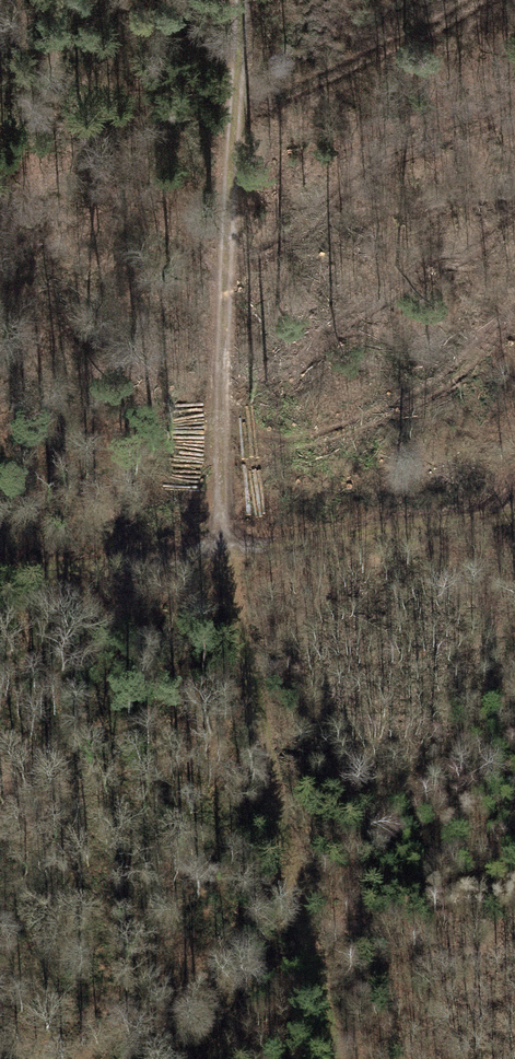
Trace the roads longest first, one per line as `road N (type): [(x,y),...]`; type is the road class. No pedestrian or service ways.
road 1 (track): [(223,550),(231,0)]
road 2 (track): [(223,550),(333,1058)]
road 3 (track): [(0,575),(514,512)]

